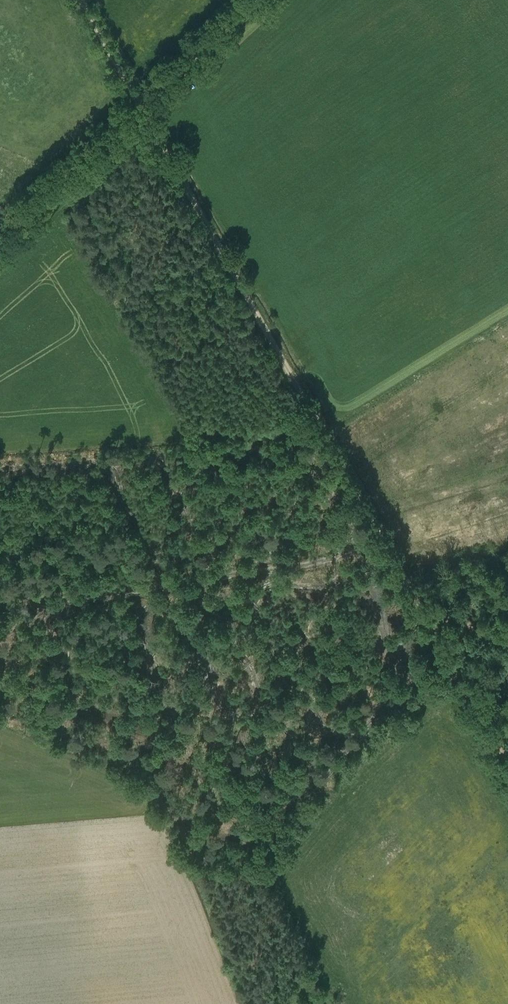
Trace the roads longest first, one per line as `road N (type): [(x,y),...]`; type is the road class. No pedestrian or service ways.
road 1 (track): [(507,767),(139,105)]
road 2 (track): [(139,105),(0,236)]
road 3 (track): [(248,0),(139,105)]
road 4 (track): [(139,105),(80,0)]

